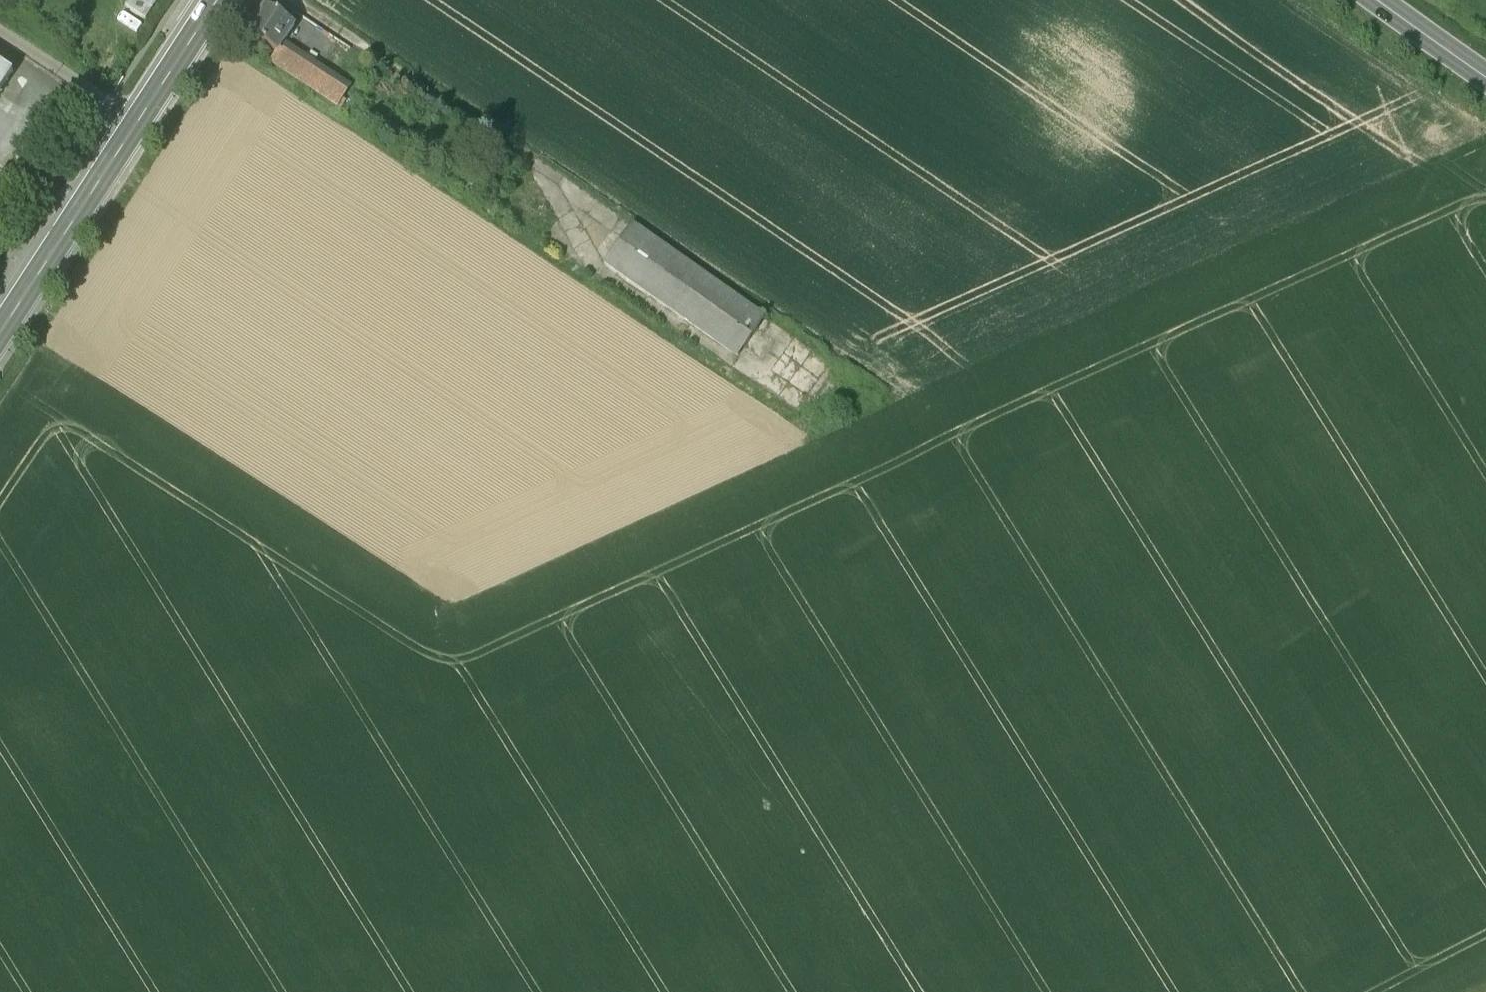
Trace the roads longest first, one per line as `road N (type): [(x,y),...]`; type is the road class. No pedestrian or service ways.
road 1 (primary): [(214,0),(0,332)]
road 2 (primary): [(1381,0),(1485,74)]

